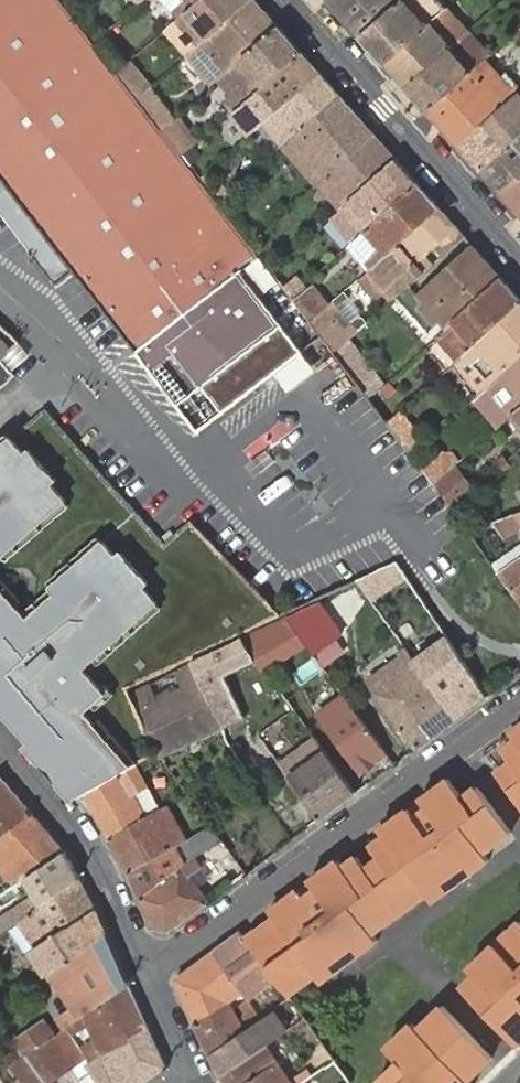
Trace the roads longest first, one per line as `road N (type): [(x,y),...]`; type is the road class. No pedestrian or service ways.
road 1 (residential): [(519,710),(151,970)]
road 2 (residential): [(519,256),(289,0)]
road 3 (residential): [(151,970),(76,818),(11,746)]

